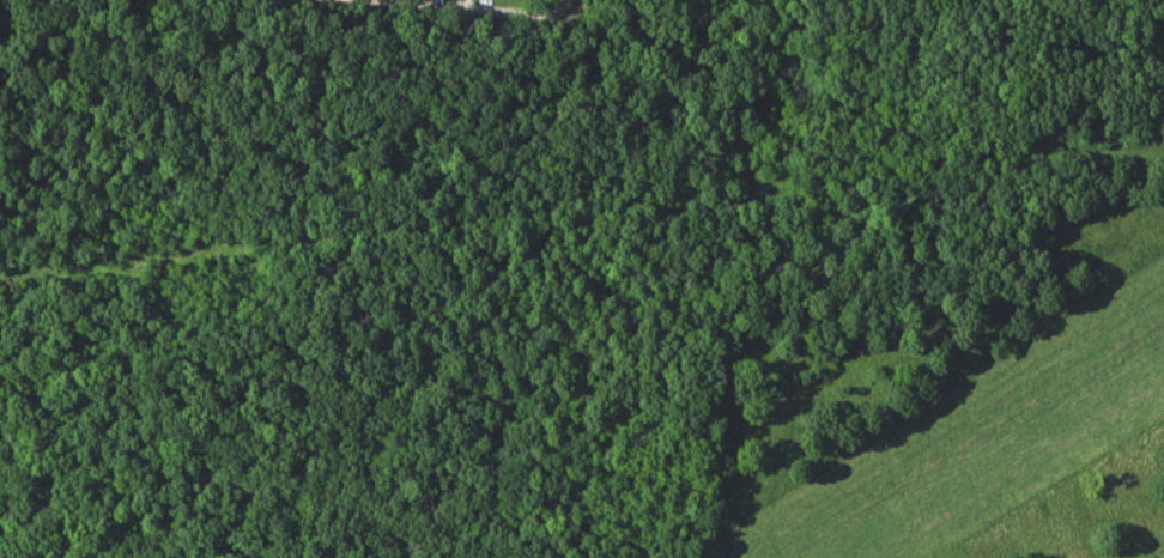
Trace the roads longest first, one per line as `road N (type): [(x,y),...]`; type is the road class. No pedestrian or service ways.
road 1 (residential): [(360,0),(516,16),(547,16),(570,5)]

